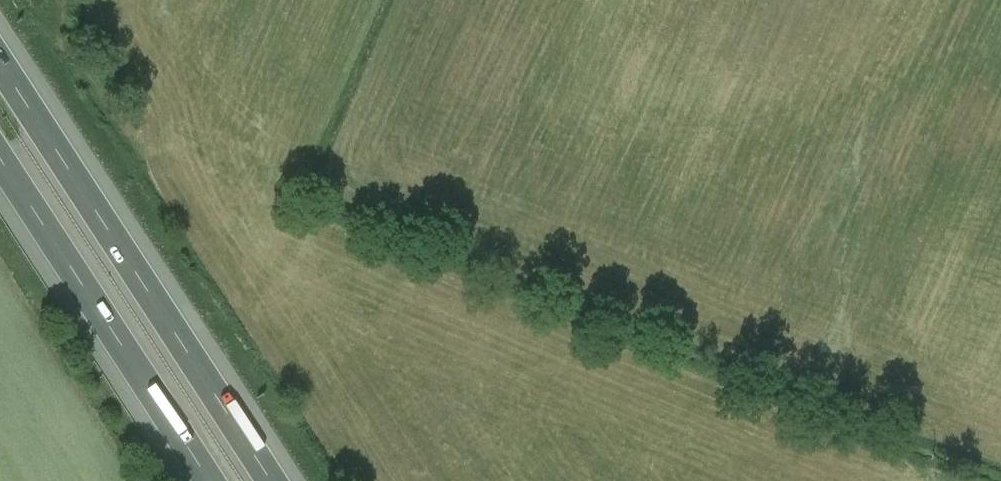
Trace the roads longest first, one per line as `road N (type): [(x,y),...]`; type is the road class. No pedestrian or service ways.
road 1 (motorway): [(272,480),(0,62)]
road 2 (motorway): [(0,158),(213,480)]
road 3 (track): [(73,0),(71,33),(119,122)]

